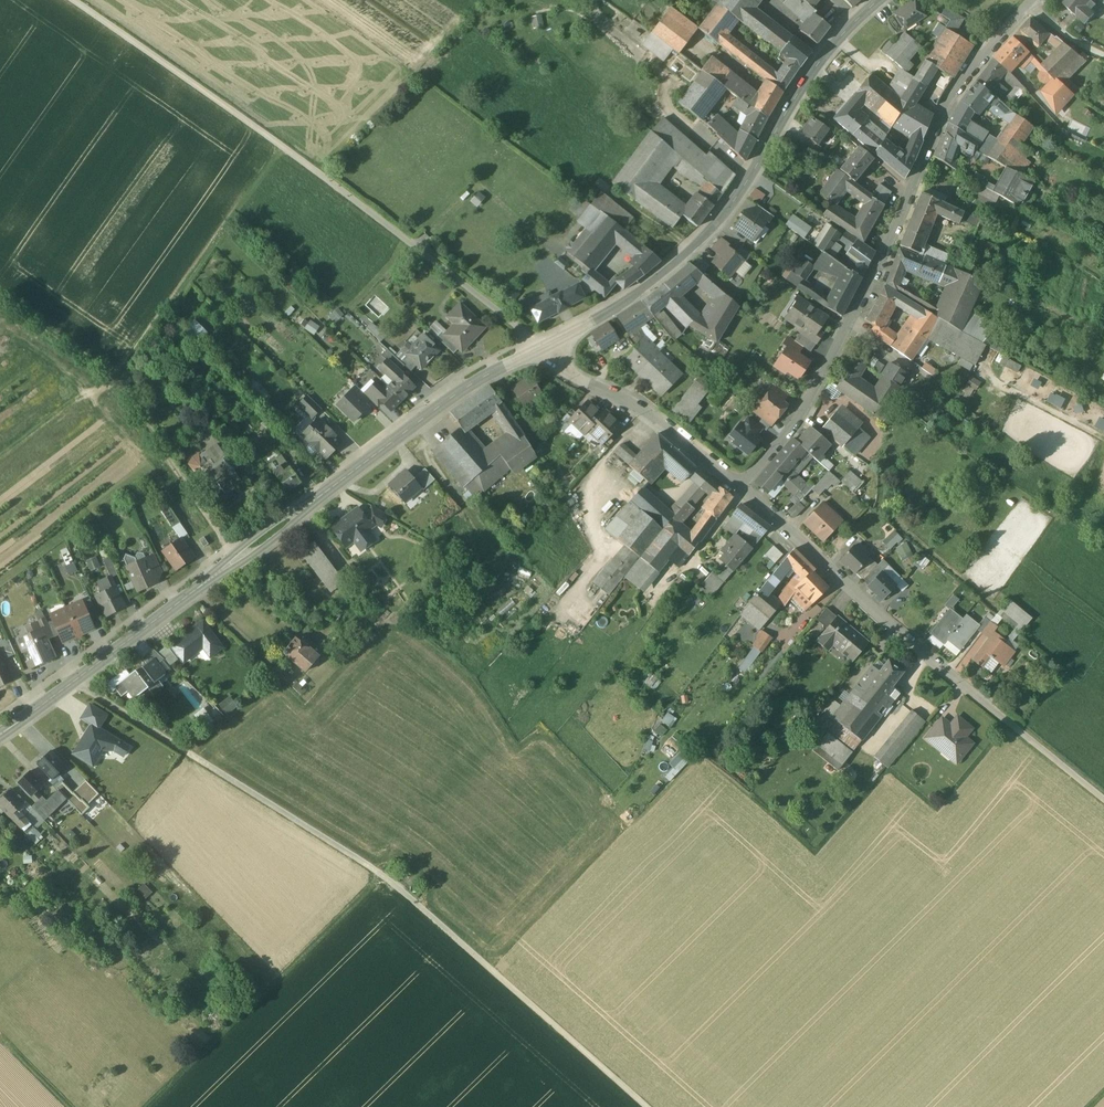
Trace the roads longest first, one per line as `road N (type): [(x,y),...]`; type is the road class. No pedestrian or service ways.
road 1 (track): [(648,1106),(384,875),(75,681)]
road 2 (secondary): [(544,347),(445,402),(0,733)]
road 3 (track): [(73,0),(544,347)]
road 4 (residential): [(1034,0),(962,78),(813,400),(742,486)]
road 5 (secondary): [(881,0),(818,64),(750,177),(702,236),(632,297),(544,347)]
road 6 (residential): [(742,486),(1017,729)]
road 7 (track): [(241,556),(126,387),(0,298)]
road 8 (track): [(148,1106),(384,875)]
road 9 (track): [(277,143),(247,211),(126,387)]
road 10 (residential): [(544,347),(742,486)]

